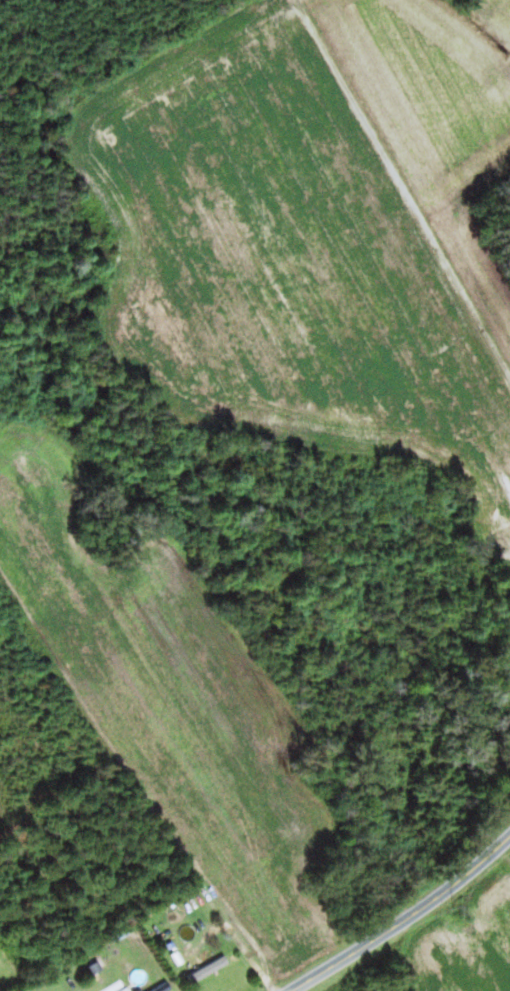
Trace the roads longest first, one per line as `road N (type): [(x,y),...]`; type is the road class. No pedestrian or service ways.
road 1 (residential): [(289,990),(409,918),(509,836)]

